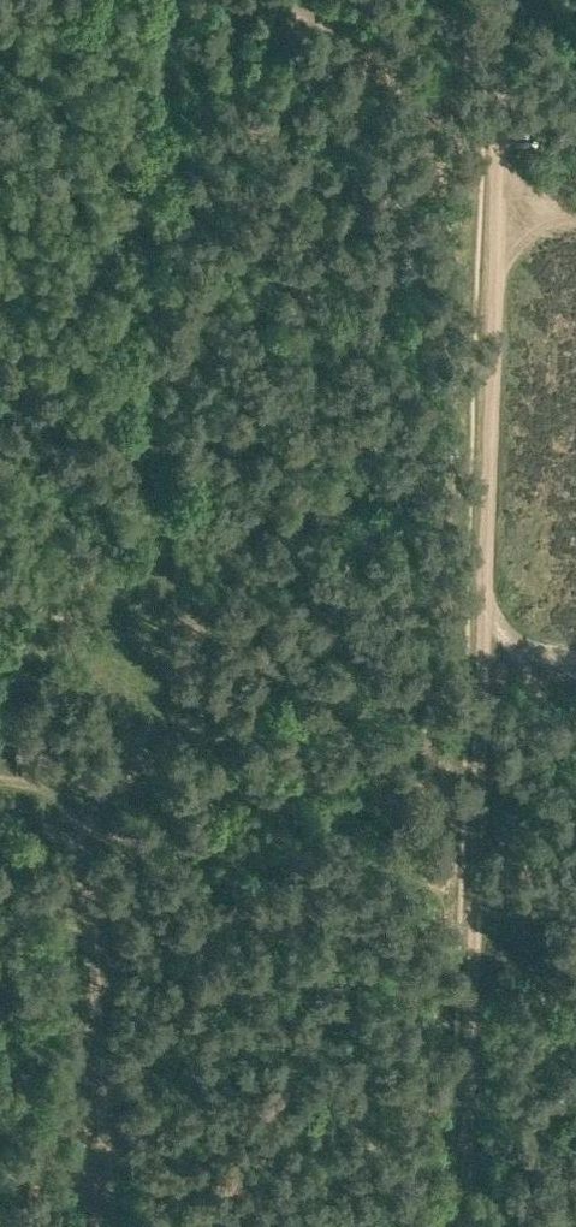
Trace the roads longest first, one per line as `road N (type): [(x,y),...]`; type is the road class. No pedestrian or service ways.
road 1 (track): [(124,1226),(85,791),(122,768),(138,693),(118,674),(51,665),(24,687),(23,718),(46,771)]
road 2 (track): [(490,640),(510,0)]
road 3 (track): [(485,754),(421,758),(232,797),(123,785),(85,791),(0,778)]
road 4 (track): [(473,1226),(484,768)]
road 5 (track): [(121,1191),(340,1203),(473,1185)]
road 6 (track): [(505,157),(373,42),(333,19),(250,0)]

